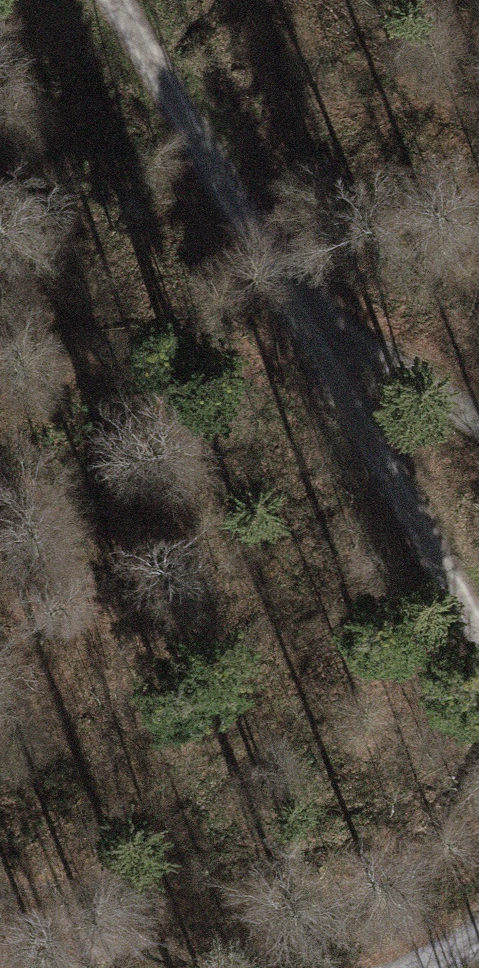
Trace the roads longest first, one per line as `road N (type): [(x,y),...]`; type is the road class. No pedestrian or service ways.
road 1 (track): [(122,0),(300,300),(478,633)]
road 2 (track): [(478,427),(300,300)]

